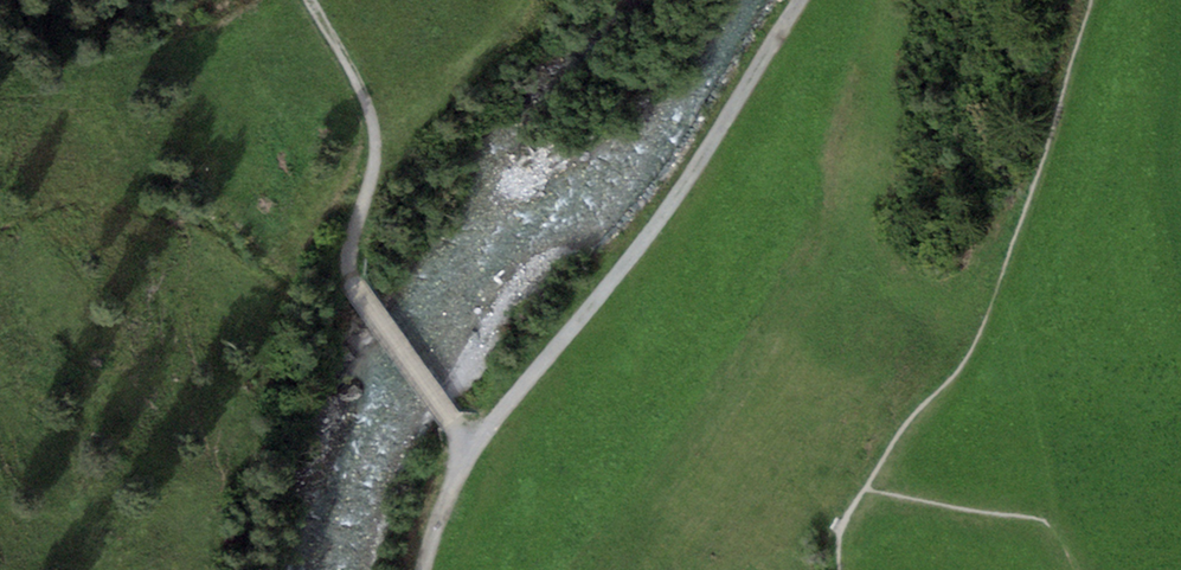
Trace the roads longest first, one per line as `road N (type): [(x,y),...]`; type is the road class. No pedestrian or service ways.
road 1 (track): [(474,447),(641,243),(800,0)]
road 2 (track): [(315,0),(363,97),(370,143),(347,256),(353,285),(474,447)]
road 3 (track): [(1072,569),(1043,516),(934,505),(864,487)]
road 4 (track): [(474,447),(422,569)]

